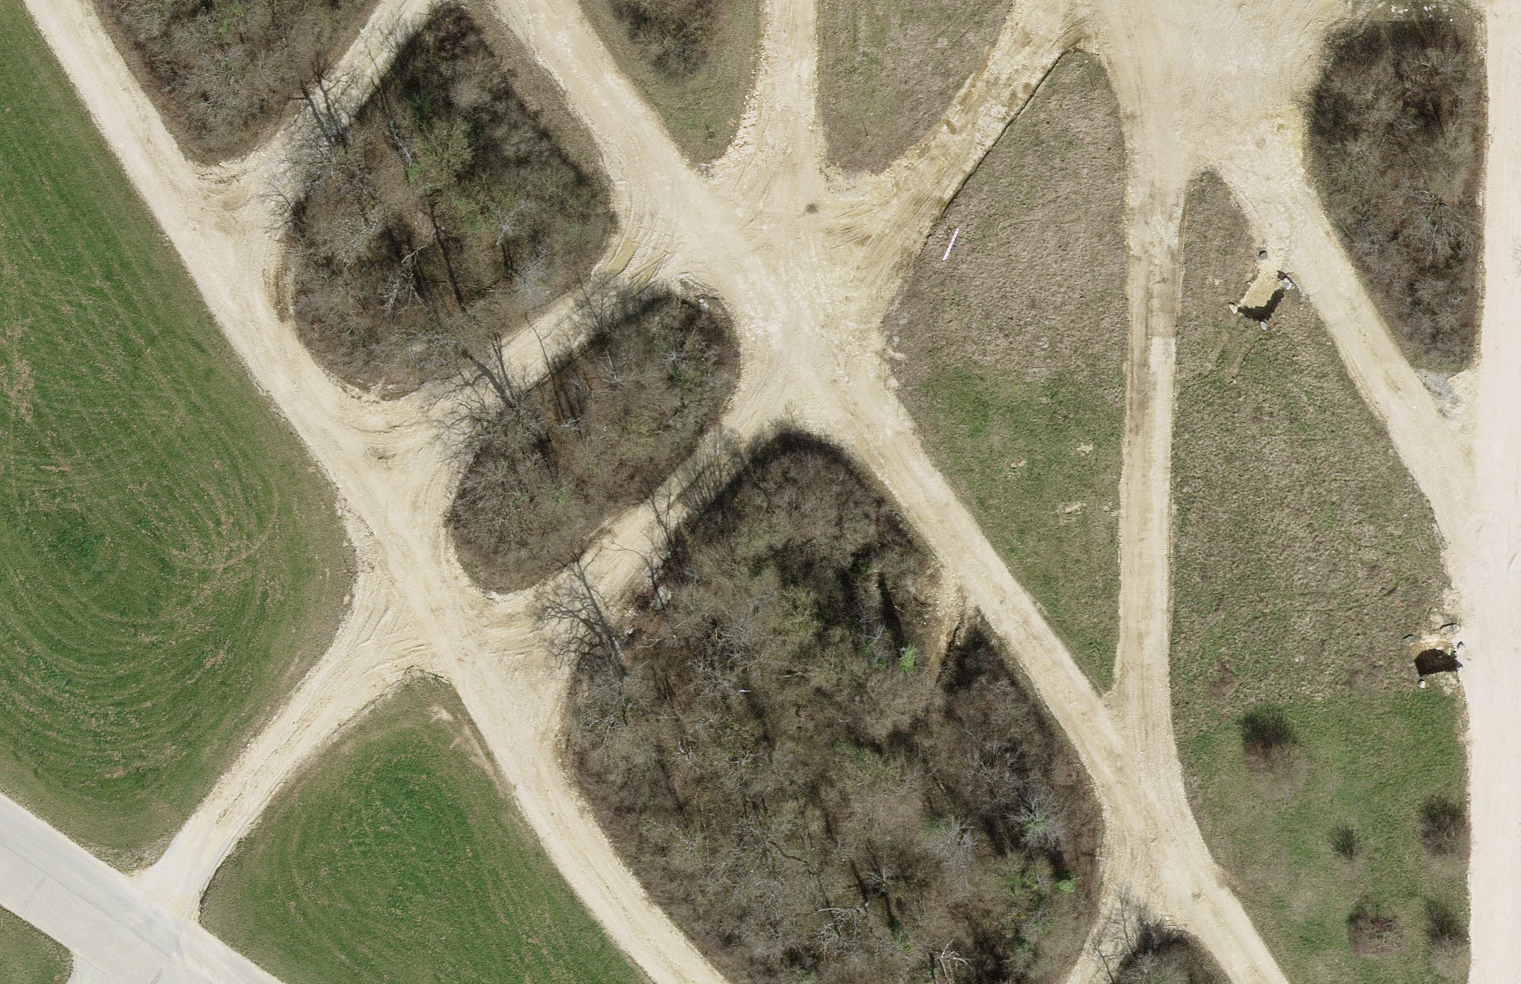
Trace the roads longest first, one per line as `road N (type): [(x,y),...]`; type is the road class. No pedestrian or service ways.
road 1 (track): [(793,0),(778,163),(798,332),(774,426),(539,635),(437,614),(313,705),(106,983)]
road 2 (track): [(545,0),(657,185),(798,332),(977,562),(1259,983)]
road 3 (track): [(57,0),(604,881),(699,983)]
road 4 (track): [(1174,0),(1133,800),(1114,942),(1092,983)]
road 5 (track): [(1519,0),(1501,438),(1498,983)]
road 6 (track): [(1177,0),(1271,184),(1403,408),(1501,522)]
road 7 (track): [(657,185),(585,316),(350,473)]
road 8 (track): [(1047,0),(1040,31),(798,332)]

